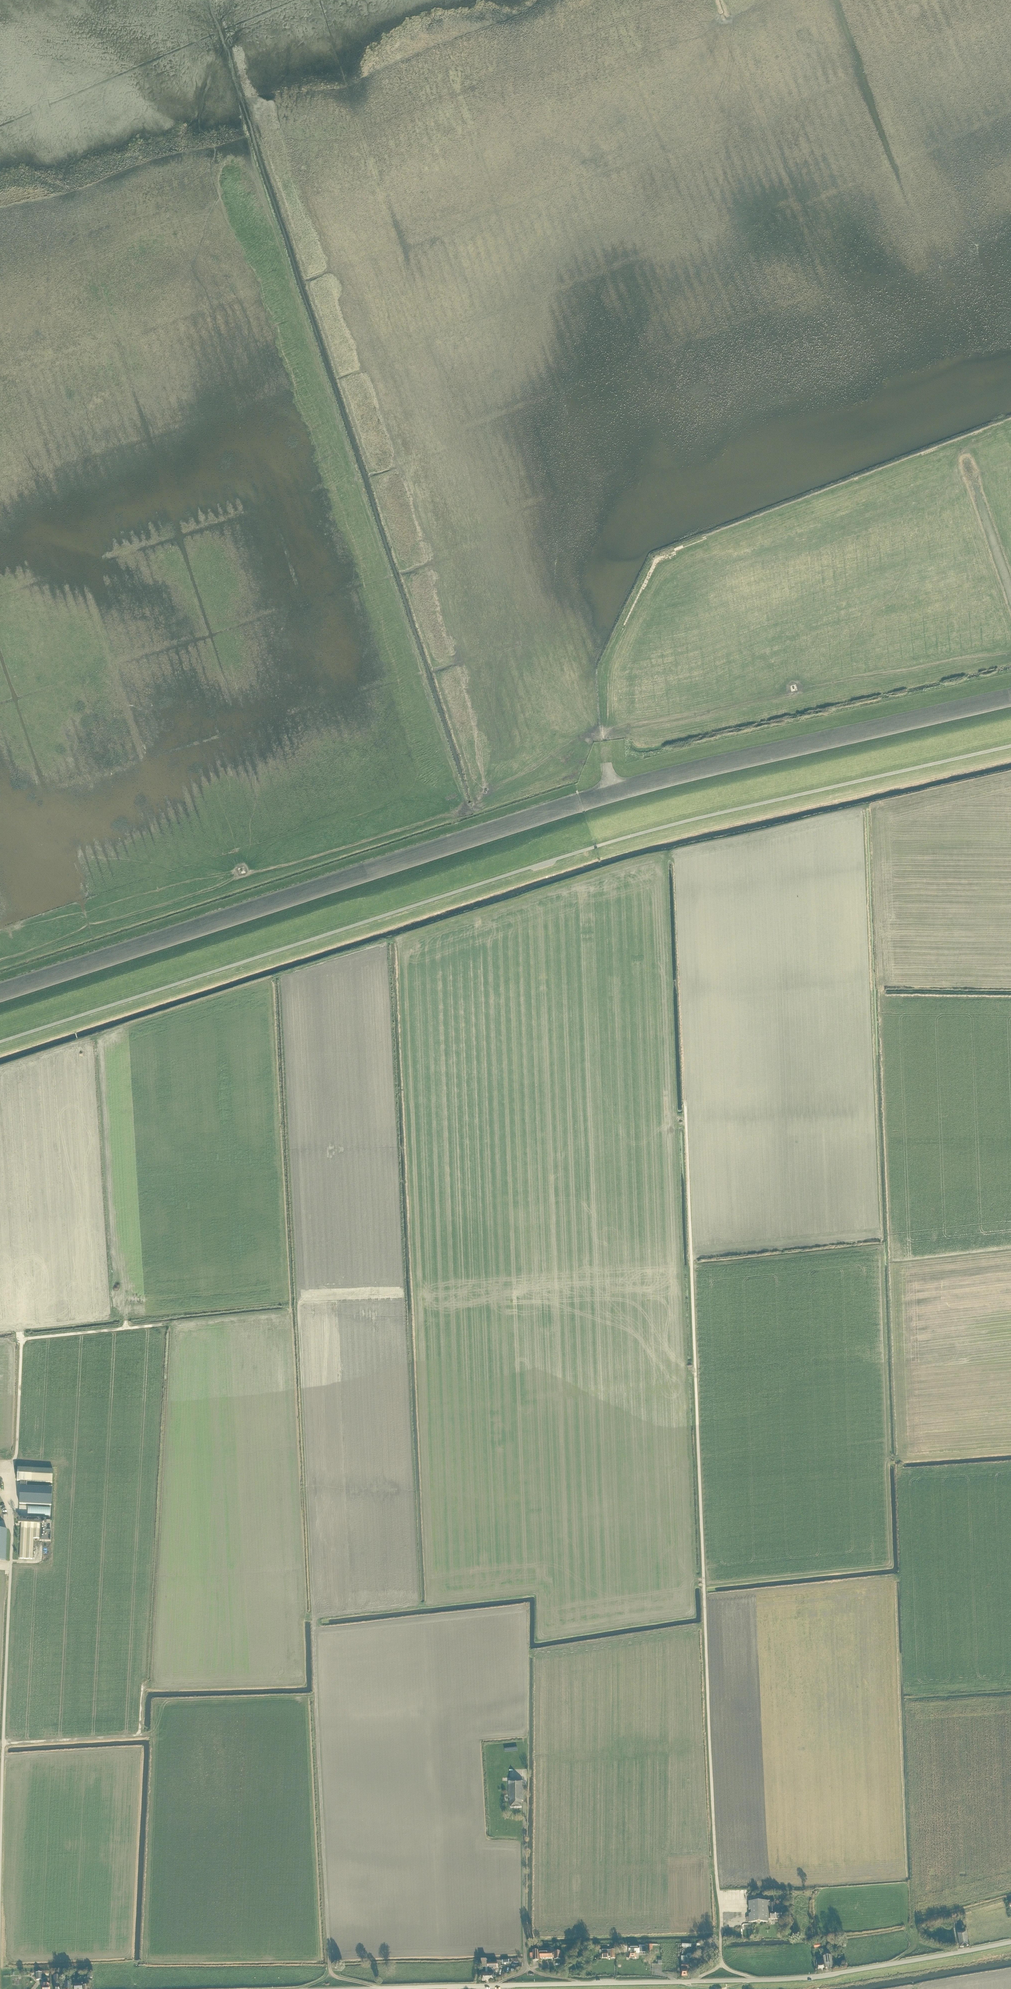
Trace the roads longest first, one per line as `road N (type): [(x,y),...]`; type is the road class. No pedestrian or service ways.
road 1 (unclassified): [(0,1042),(623,838),(1010,746)]
road 2 (track): [(716,1877),(686,1105)]
road 3 (tertiary): [(375,1988),(803,1978),(1010,1942)]

